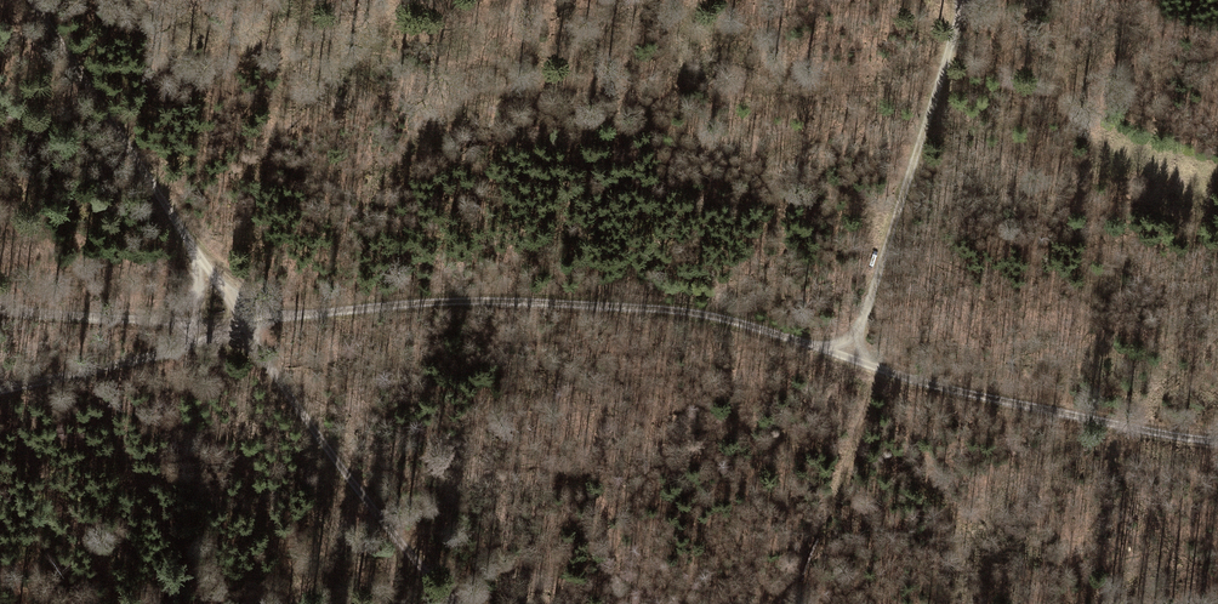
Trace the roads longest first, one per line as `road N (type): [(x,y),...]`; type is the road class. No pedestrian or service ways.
road 1 (track): [(245,320),(437,301),(562,303),(698,311),(853,354)]
road 2 (track): [(33,0),(245,320)]
road 3 (track): [(853,354),(952,389),(1217,442)]
road 4 (track): [(853,354),(958,0)]
road 5 (track): [(245,320),(301,414),(402,551),(456,603)]
road 6 (track): [(0,389),(245,320)]
road 7 (track): [(0,310),(245,320)]

